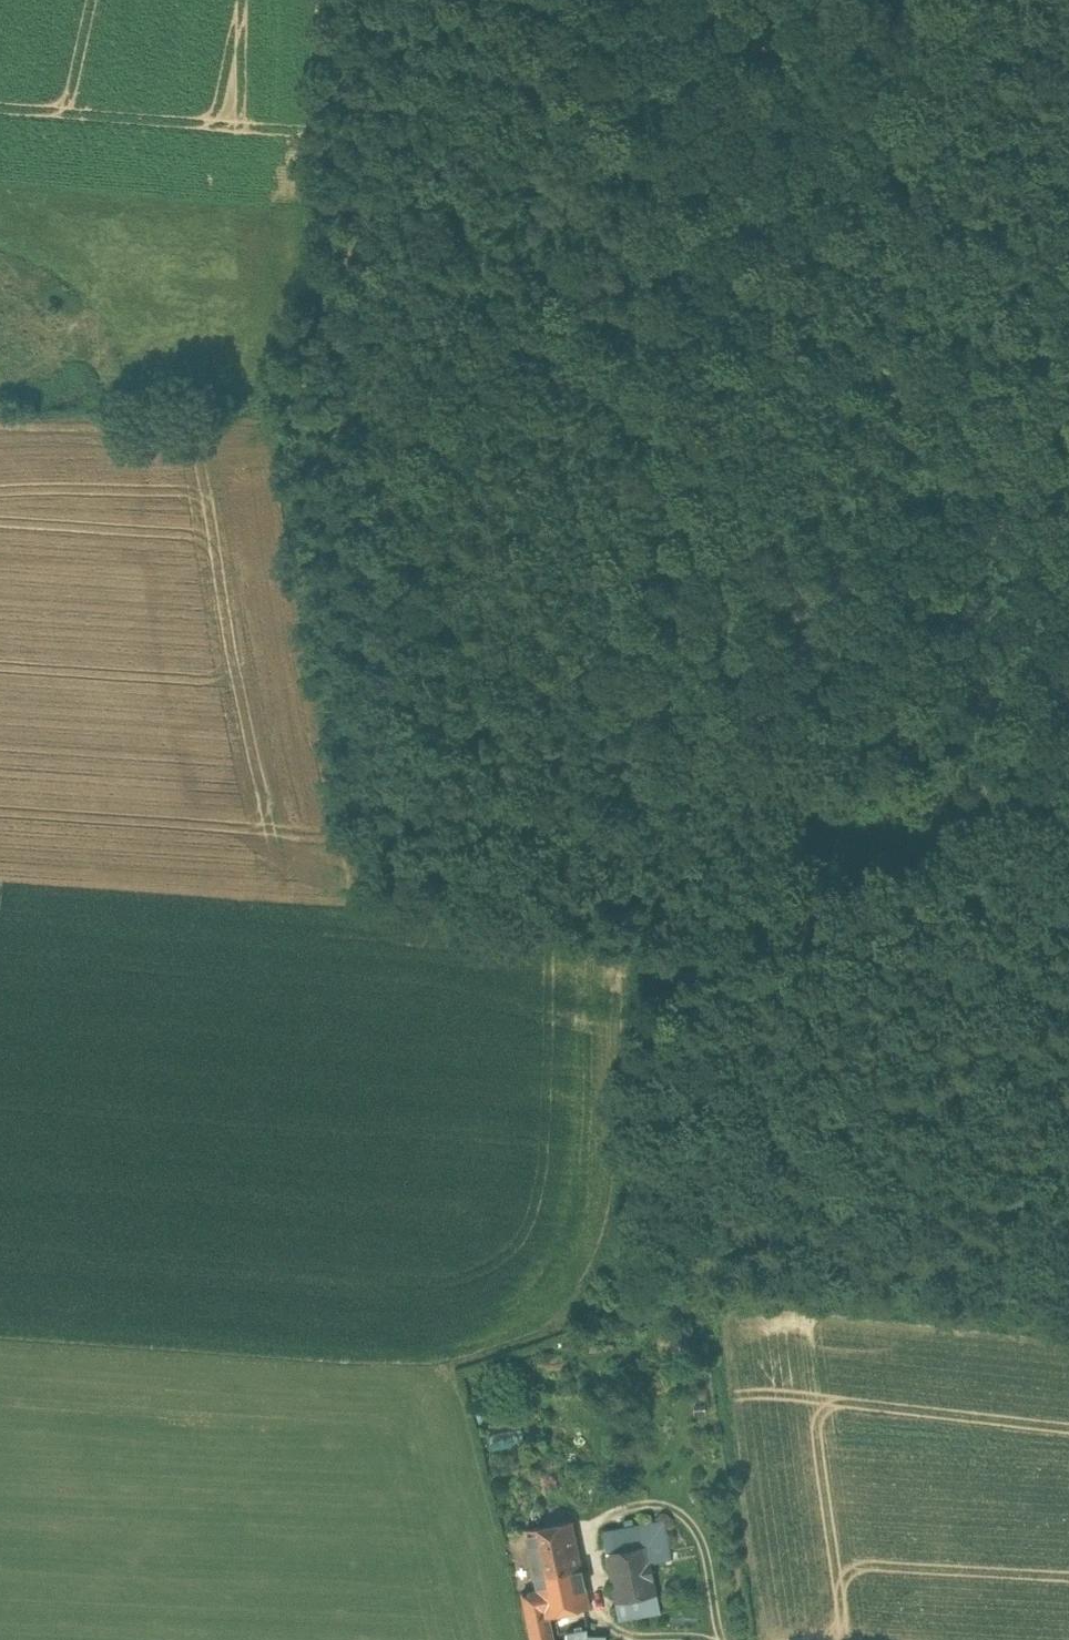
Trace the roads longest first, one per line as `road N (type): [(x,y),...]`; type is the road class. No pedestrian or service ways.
road 1 (track): [(650,985),(1068,757)]

